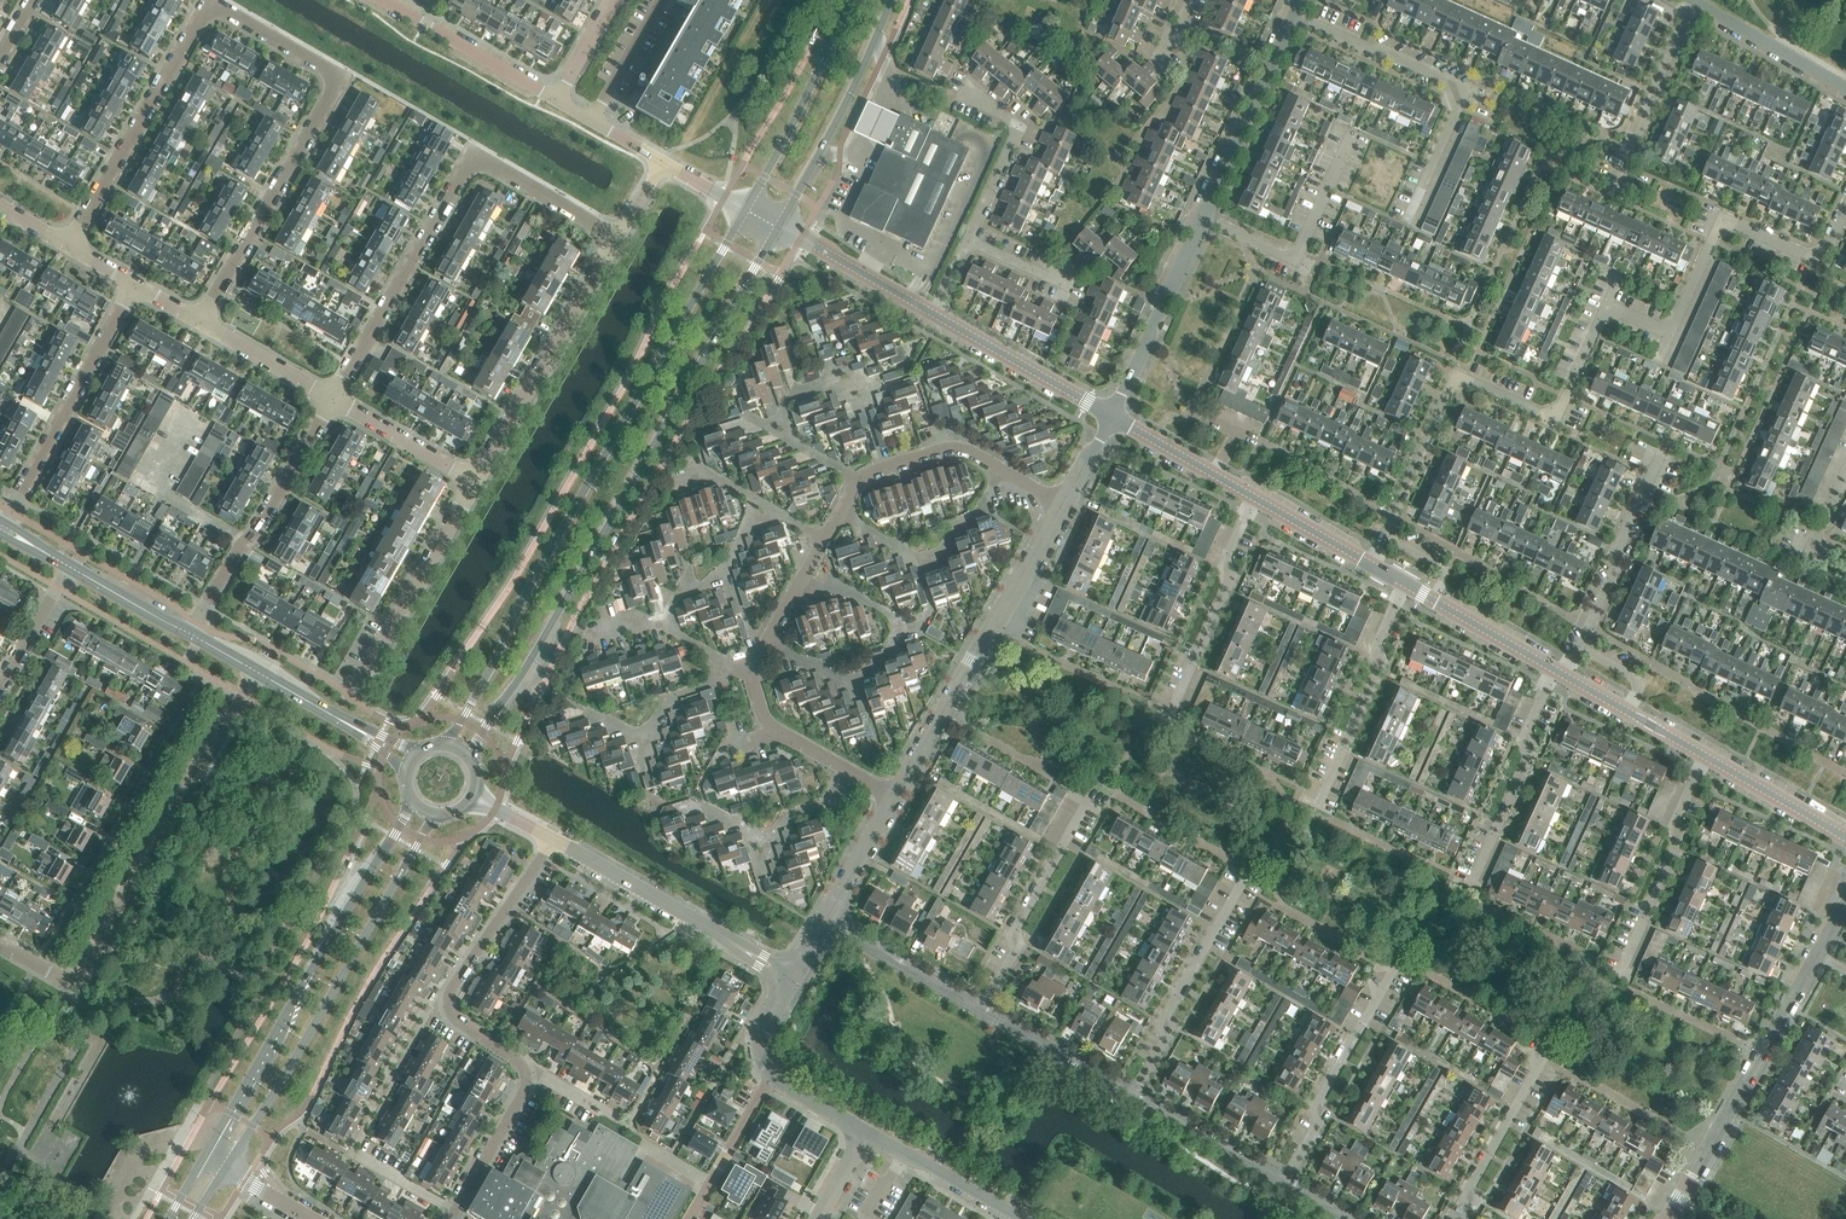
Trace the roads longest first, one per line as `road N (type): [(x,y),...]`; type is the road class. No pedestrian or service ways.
road 1 (secondary): [(472,757),(778,229)]
road 2 (secondary): [(747,211),(519,603),(449,742)]
road 3 (residential): [(1372,567),(1456,369),(1553,410),(1608,293)]
road 4 (residential): [(334,397),(474,155),(615,236)]
road 5 (residential): [(203,321),(340,80),(210,5)]
road 6 (secondary): [(227,1170),(435,817)]
road 7 (secondary): [(414,806),(205,1156)]
road 8 (residential): [(70,989),(259,672)]
road 9 (residential): [(897,791),(1063,500)]
road 10 (residential): [(1407,223),(1460,87),(1291,18)]
road 11 (residential): [(1670,1218),(1823,955)]
road 12 (residential): [(518,1063),(453,1019),(447,1000),(553,841)]
road 13 (residential): [(1672,320),(1719,225),(1731,219),(1818,260),(1845,196)]
road 14 (residential): [(762,633),(831,672),(879,661),(897,620),(802,566)]
road 15 (residential): [(479,481),(615,236)]
road 16 (residential): [(3,527),(138,284)]
road 17 (residential): [(75,247),(210,5)]
road 18 (residential): [(193,634),(334,397)]
road 19 (residential): [(791,977),(553,841)]
road 20 (secondary): [(778,229),(848,105),(891,0)]
road 21 (residential): [(1204,214),(1299,261),(1352,129)]
road 22 (residential): [(1286,1184),(1316,1129),(1318,1094),(1394,968)]
road 23 (residential): [(358,685),(479,481)]
road 24 (residential): [(986,1011),(1018,951),(1022,916),(1086,800)]
road 25 (residential): [(1559,674),(1652,460)]
road 26 (secondary): [(845,0),(747,211)]
road 27 (residential): [(1135,1095),(1163,1047),(1170,1006),(1237,894)]
road 28 (residential): [(1476,881),(1528,757),(1535,714),(1559,674)]
road 29 (residential): [(1110,418),(1204,214)]
road 30 (residential): [(834,512),(916,557),(977,510),(1000,469)]
road 31 (residential): [(1325,785),(1374,676),(1402,585)]
road 32 (residential): [(1176,697),(1225,590),(1230,547),(1252,500)]
road 33 (residential): [(1629,949),(1676,850),(1678,815),(1705,757)]
road 34 (residential): [(968,244),(1018,124),(958,74)]
road 35 (tertiary): [(1110,418),(933,316)]
road 36 (residential): [(560,100),(387,0)]
road 37 (residential): [(822,922),(986,1011)]
road 38 (residential): [(1466,1218),(1475,1181),(1546,1052)]
road 39 (tertiary): [(1559,674),(1402,585)]
road 40 (residential): [(1024,1218),(867,1131)]
road 41 (residential): [(1614,166),(1688,3)]
road 42 (residential): [(1845,88),(1688,3)]
road 43 (tertiary): [(933,316),(778,229)]
road 44 (residential): [(589,711),(643,738),(672,696),(720,680),(722,666)]
road 45 (residential): [(451,1218),(525,1086),(518,1063)]
road 46 (residential): [(1135,1095),(1286,1184)]
road 47 (tertiary): [(409,759),(259,672)]
road 48 (residential): [(986,1011),(1135,1095)]
road 49 (tertiary): [(1705,757),(1559,674)]
road 50 (residential): [(334,397),(479,481)]
road 51 (residential): [(771,1073),(689,1218)]
road 52 (tertiary): [(1252,500),(1110,418)]
road 53 (residential): [(663,618),(682,589),(726,572),(761,500)]
road 54 (tertiary): [(1845,838),(1705,757)]
road 55 (residential): [(1204,214),(1266,67)]
road 56 (residential): [(855,476),(954,445),(1000,469)]
road 57 (residential): [(203,321),(334,397)]
road 58 (residential): [(822,922),(897,791)]
road 59 (residential): [(1845,563),(1810,547),(1811,526),(1845,447)]
road 60 (residential): [(0,692),(74,568)]
road 61 (residential): [(664,0),(595,121)]
road 62 (tertiary): [(1372,567),(1252,500)]
road 63 (tertiary): [(193,634),(74,568)]
road 64 (residential): [(518,1063),(628,1126)]
road 65 (residential): [(777,433),(798,390),(829,380),(864,404)]

